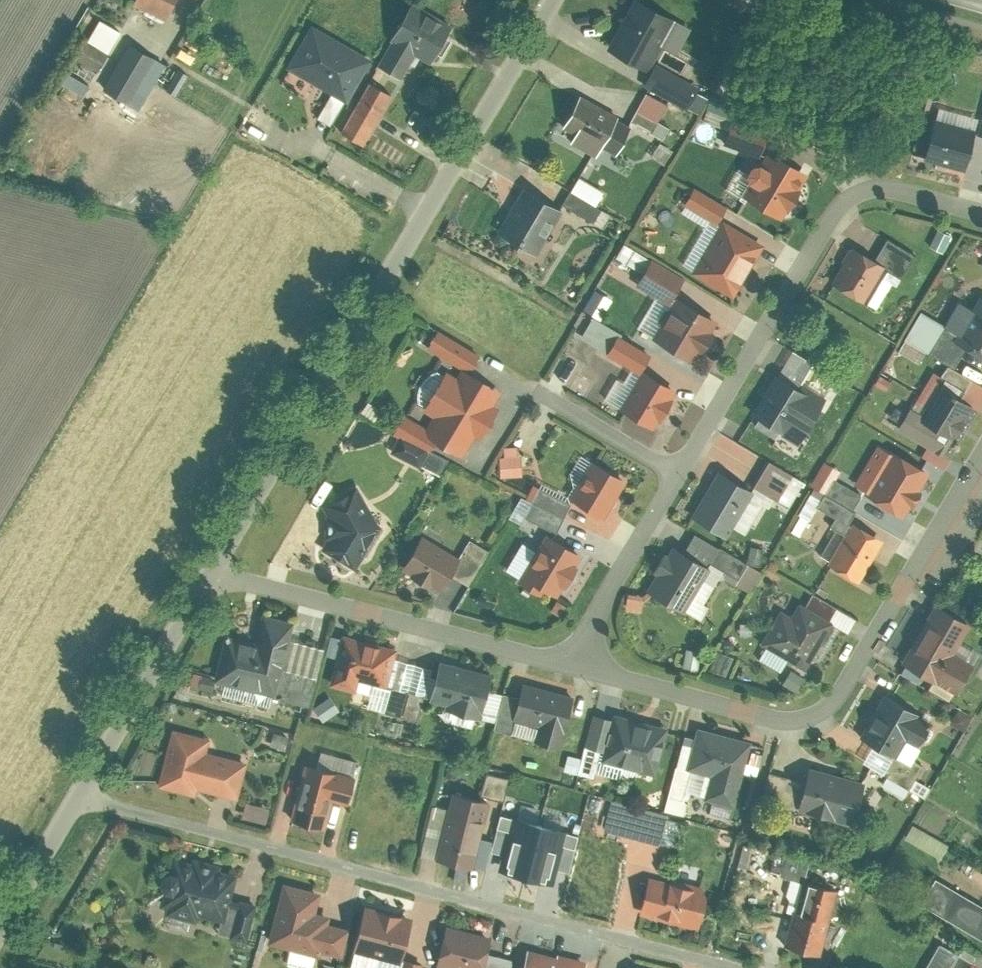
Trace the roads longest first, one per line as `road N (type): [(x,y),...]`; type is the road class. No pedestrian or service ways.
road 1 (residential): [(746,967),(72,789)]
road 2 (unclassified): [(204,568),(545,0)]
road 3 (residential): [(981,459),(841,692),(812,712),(562,660)]
road 4 (residential): [(981,207),(923,192),(846,190),(791,261),(670,465)]
road 5 (residential): [(562,660),(204,568)]
road 6 (unclassified): [(72,789),(204,568)]
road 7 (residential): [(670,465),(562,660)]
road 8 (residential): [(535,385),(670,465)]
road 9 (unclassified): [(0,914),(72,789)]

